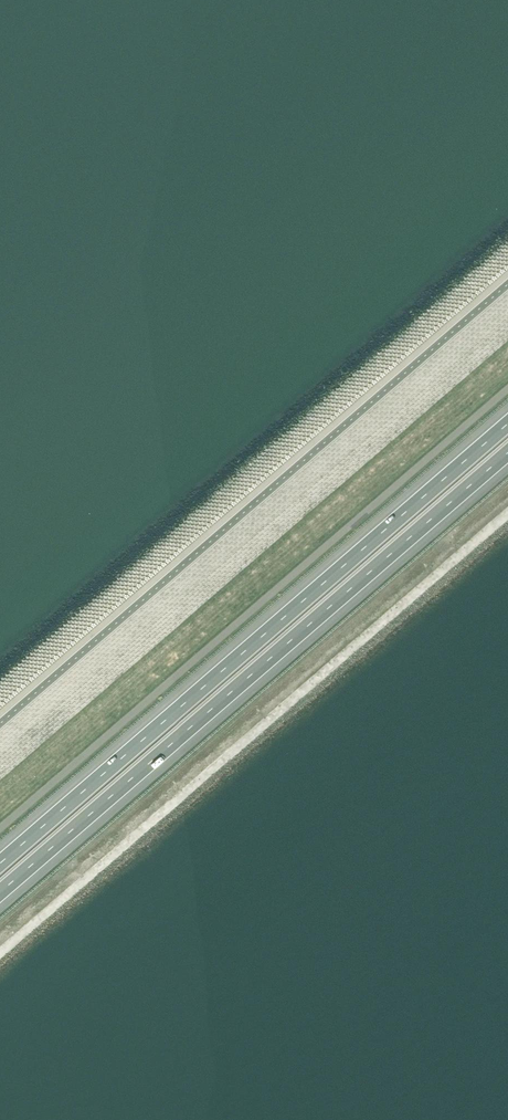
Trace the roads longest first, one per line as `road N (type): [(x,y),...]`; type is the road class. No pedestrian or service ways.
road 1 (motorway): [(507,423),(0,863)]
road 2 (motorway): [(0,892),(507,452)]

